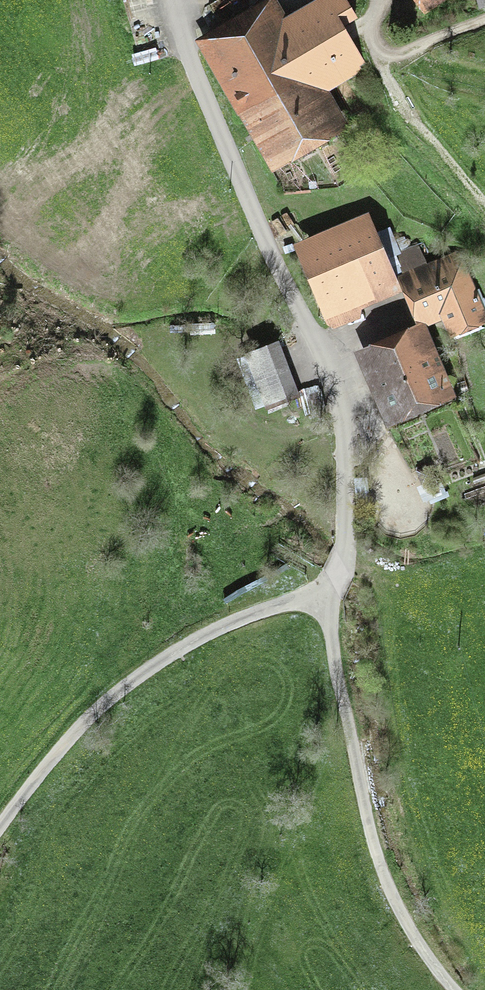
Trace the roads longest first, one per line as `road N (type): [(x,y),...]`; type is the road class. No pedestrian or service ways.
road 1 (unclassified): [(174,0),(192,76),(278,284),(325,365),(342,431),(342,564),(329,589),(198,638),(130,682),(83,724),(0,826)]
road 2 (track): [(329,589),(341,692),(382,872),(410,929),(455,989)]

